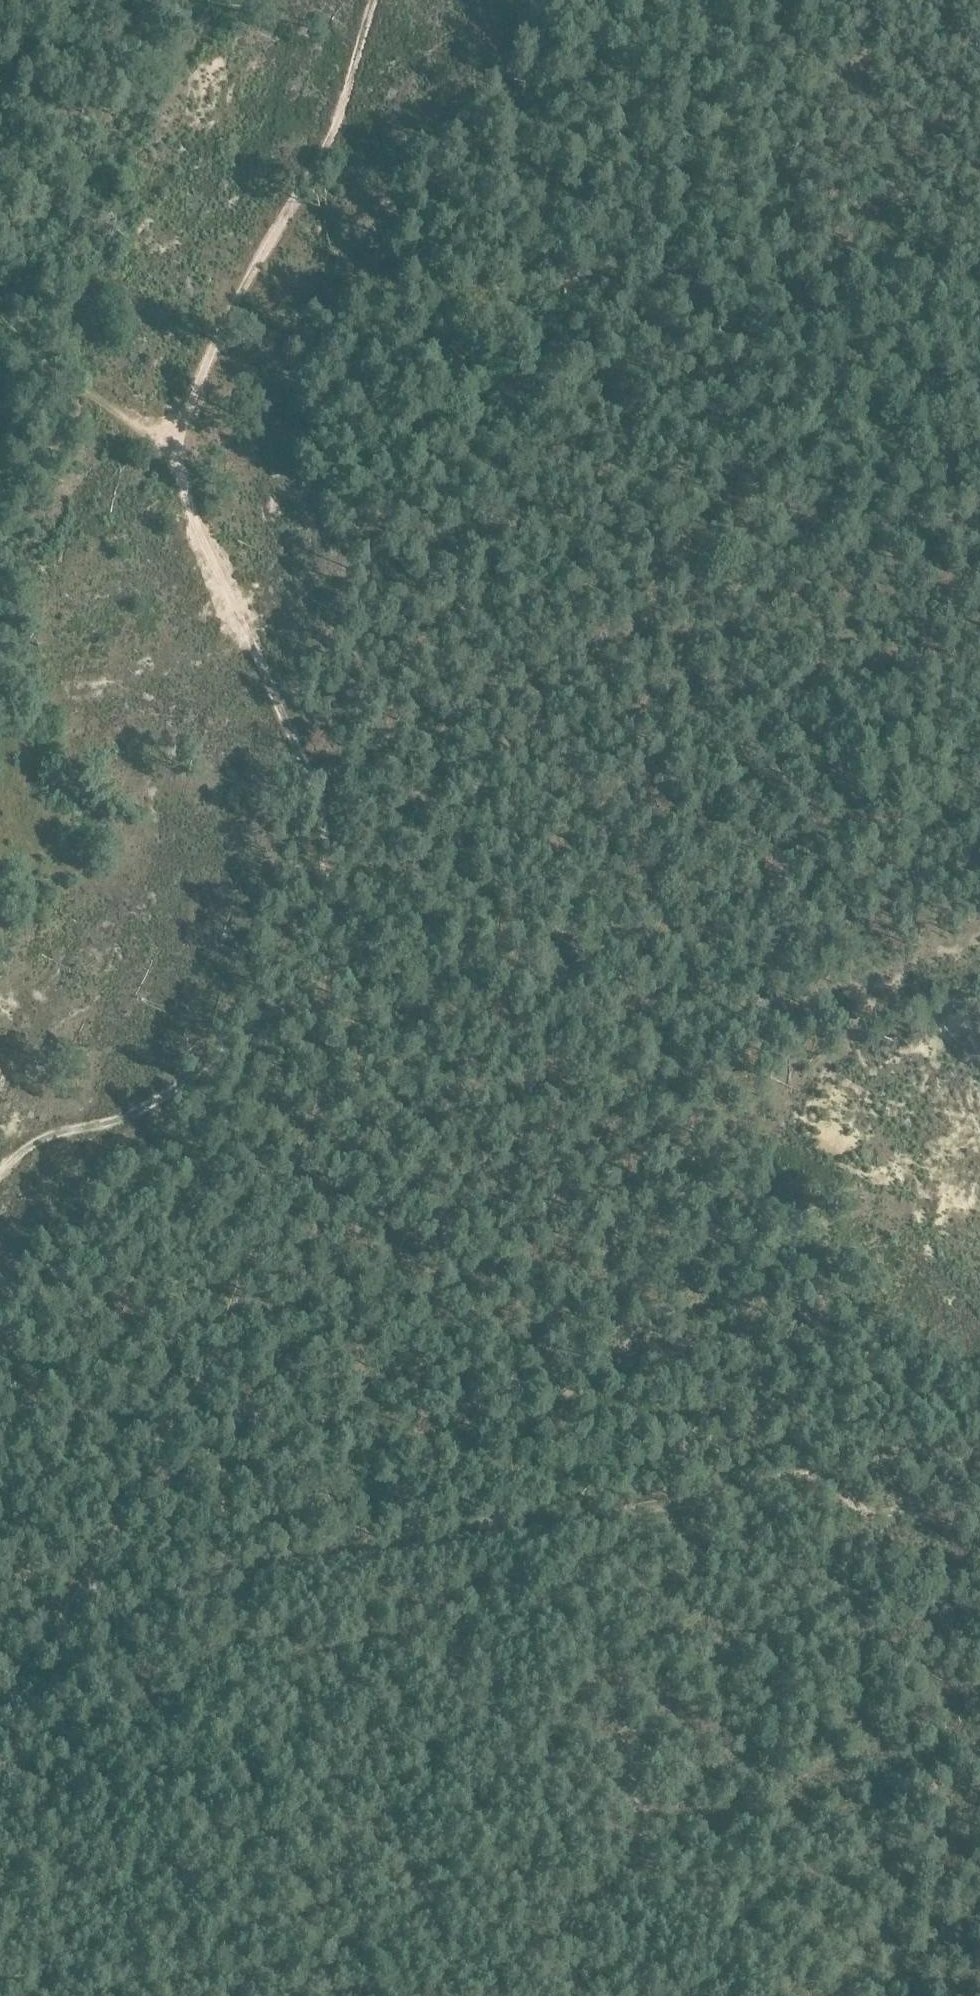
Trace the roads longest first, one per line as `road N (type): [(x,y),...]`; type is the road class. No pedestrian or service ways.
road 1 (track): [(0,1715),(71,1605),(158,1439),(226,1343),(239,1294),(282,1215),(314,1111),(324,861),(316,798),(264,663),(194,528),(177,468),(179,431),(221,330),(346,98),(378,0)]
road 2 (track): [(71,1605),(790,1480),(814,1479),(863,1511),(906,1506),(979,1481)]
road 3 (track): [(315,1000),(273,1007),(123,1121),(52,1134),(0,1171)]
road 4 (track): [(177,468),(135,422),(61,378),(0,315)]

